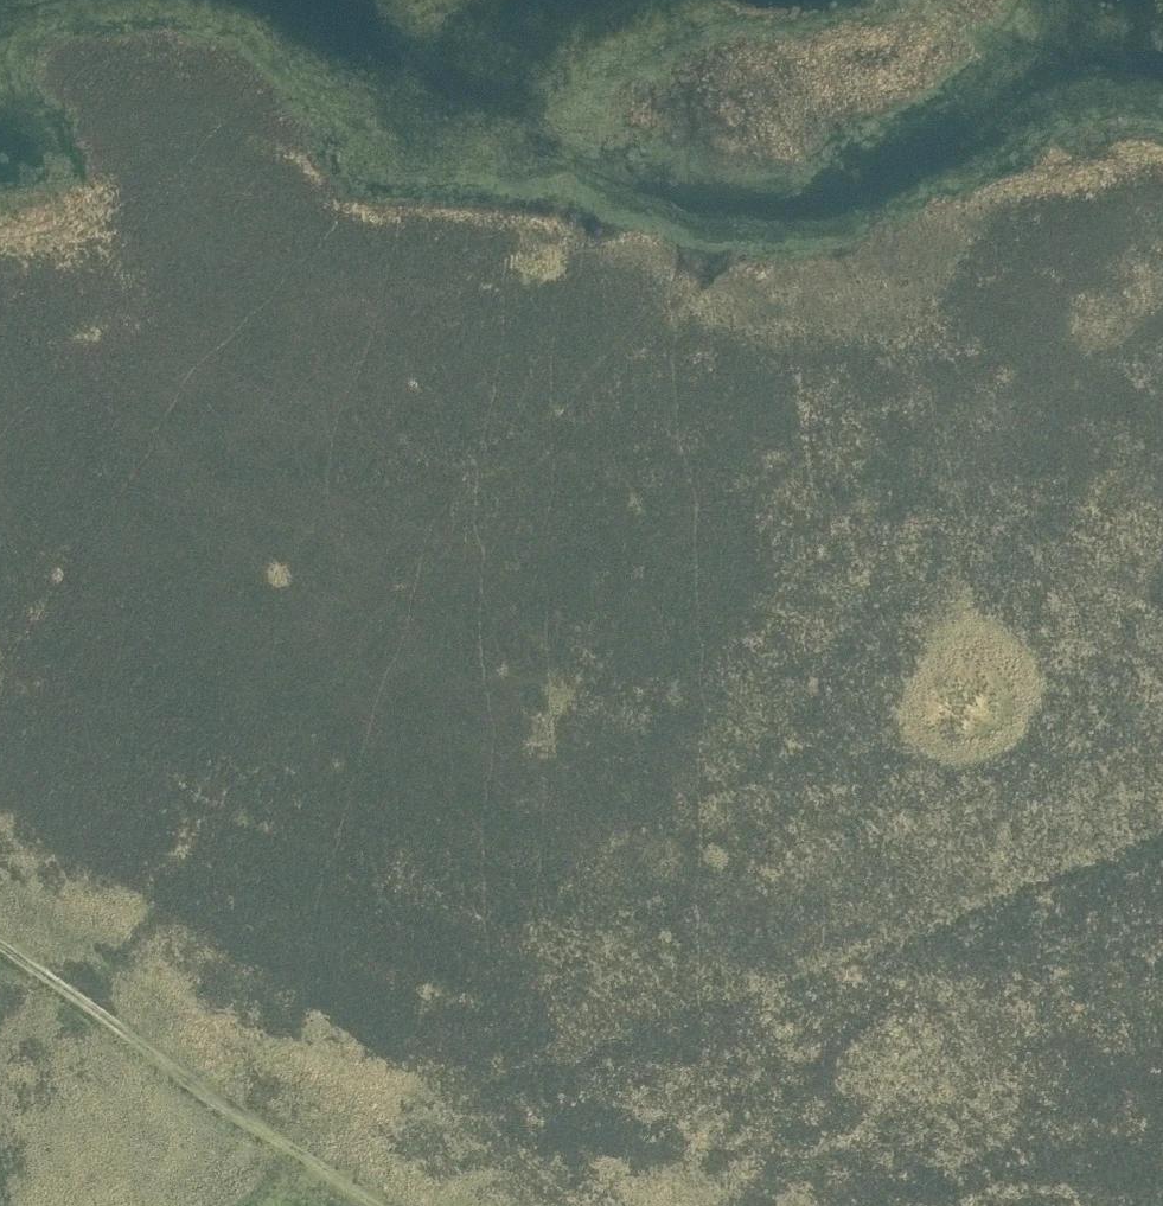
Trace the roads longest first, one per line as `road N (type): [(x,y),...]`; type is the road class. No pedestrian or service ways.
road 1 (track): [(383,1205),(0,942)]

